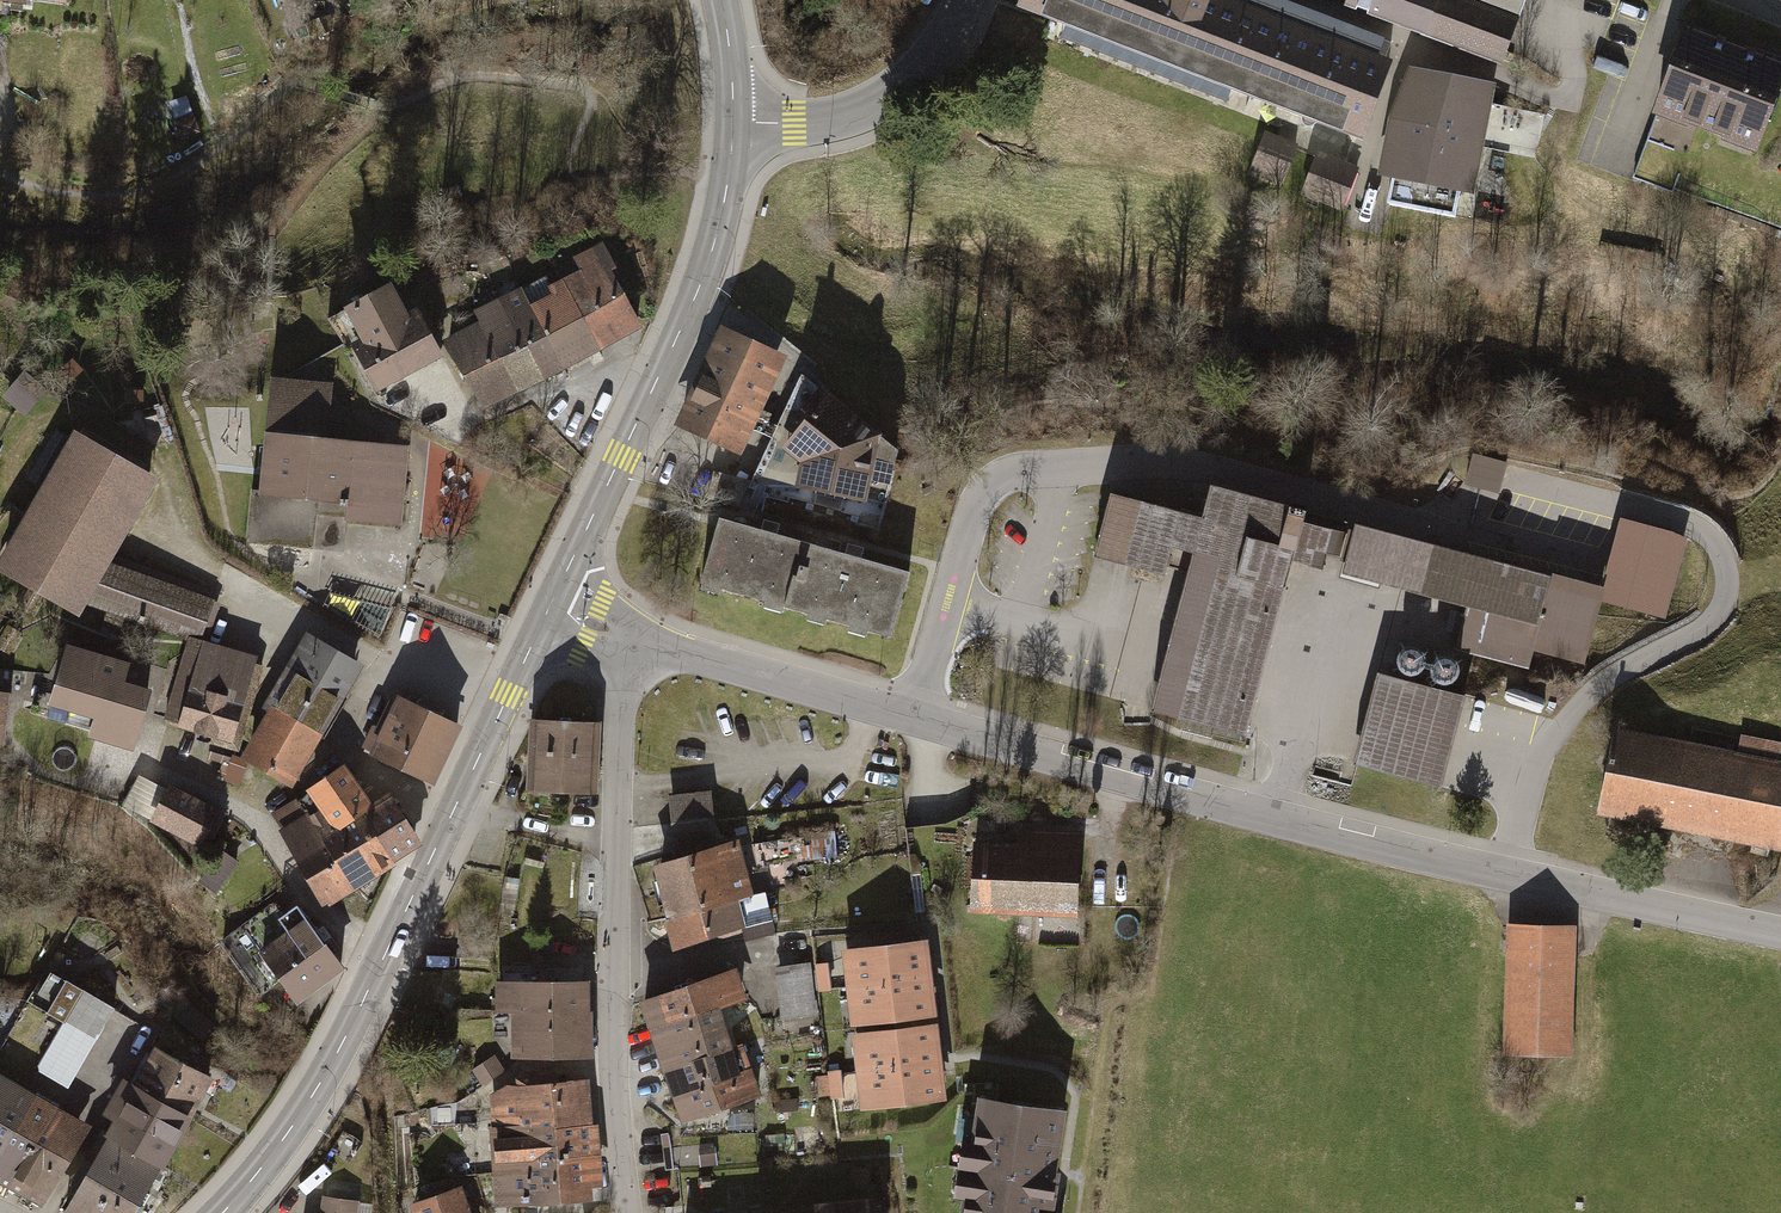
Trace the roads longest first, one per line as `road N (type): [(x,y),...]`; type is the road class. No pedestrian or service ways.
road 1 (tertiary): [(1780,933),(1280,820),(626,637)]
road 2 (secondary): [(222,1212),(271,1158),(353,1024),(549,608)]
road 3 (unclassified): [(626,637),(616,979),(631,1212)]
road 4 (secondary): [(549,608),(697,292),(732,171),(733,122)]
road 5 (tertiary): [(963,0),(917,74),(883,100),(841,118),(733,122)]
road 6 (secondary): [(733,122),(721,0)]

